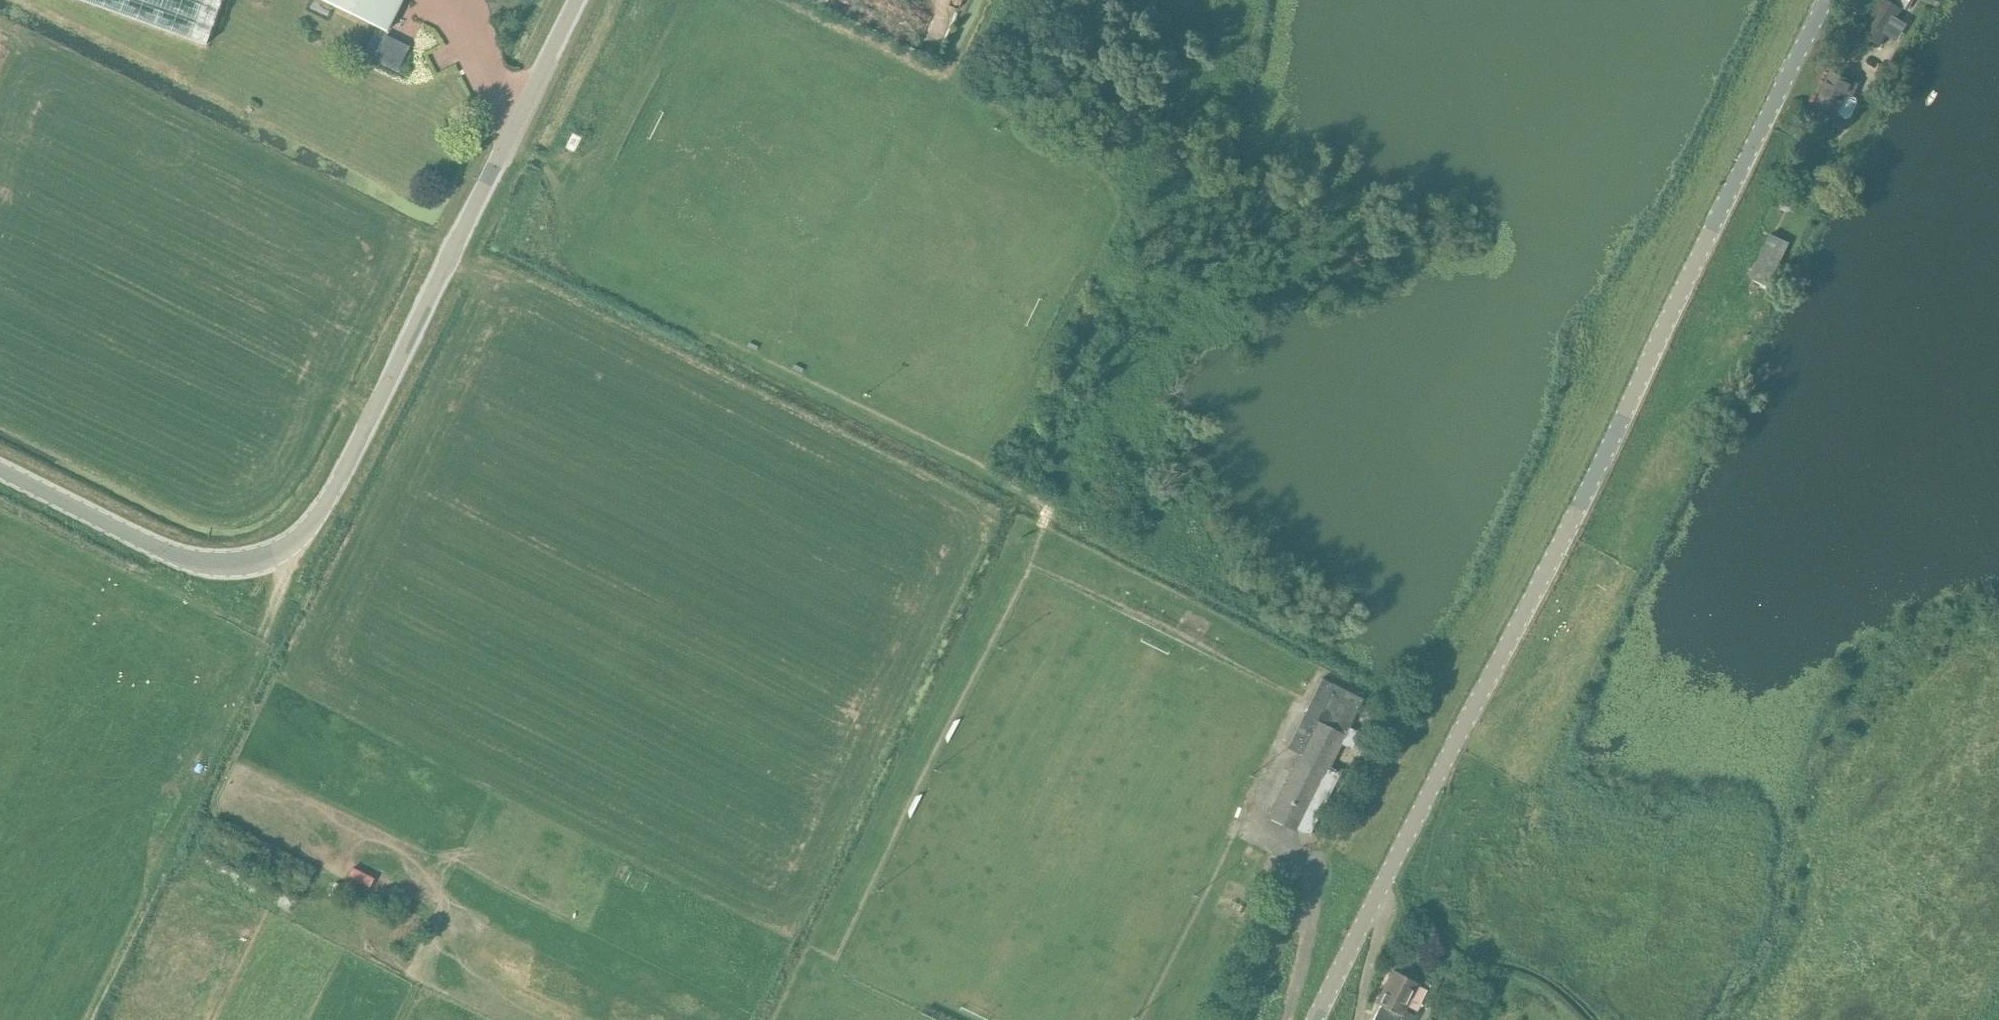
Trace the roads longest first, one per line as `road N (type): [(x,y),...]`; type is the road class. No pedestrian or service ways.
road 1 (tertiary): [(1315,1019),(1828,0)]
road 2 (unclassified): [(577,0),(323,507),(295,540),(247,561),(187,558),(0,469)]

